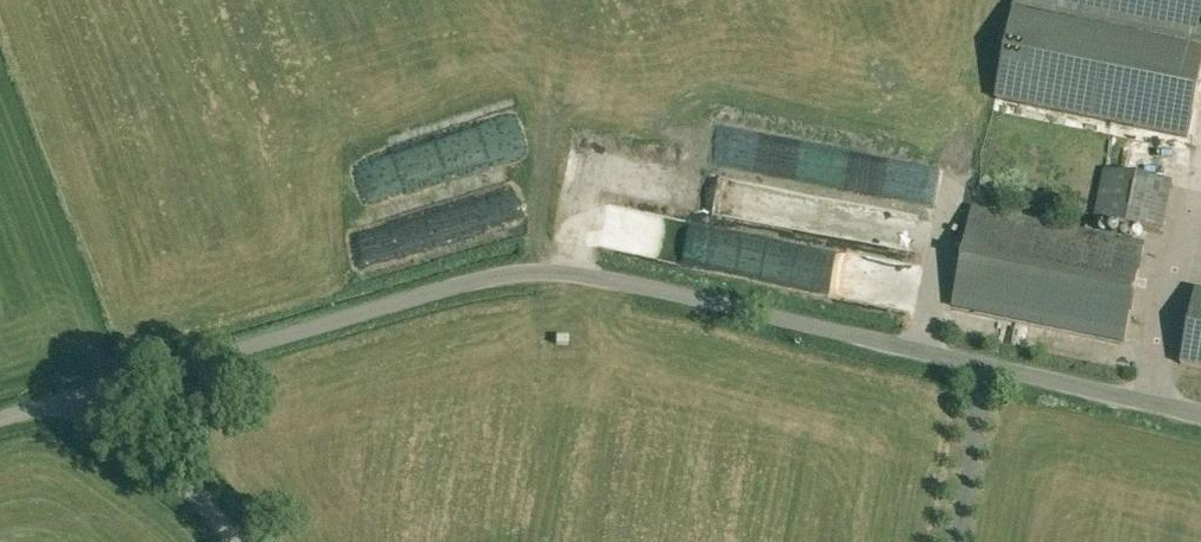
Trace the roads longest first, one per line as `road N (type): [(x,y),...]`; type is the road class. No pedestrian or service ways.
road 1 (unclassified): [(1200,414),(565,276),(496,280),(66,402)]
road 2 (unclassified): [(232,541),(183,486),(66,402)]

